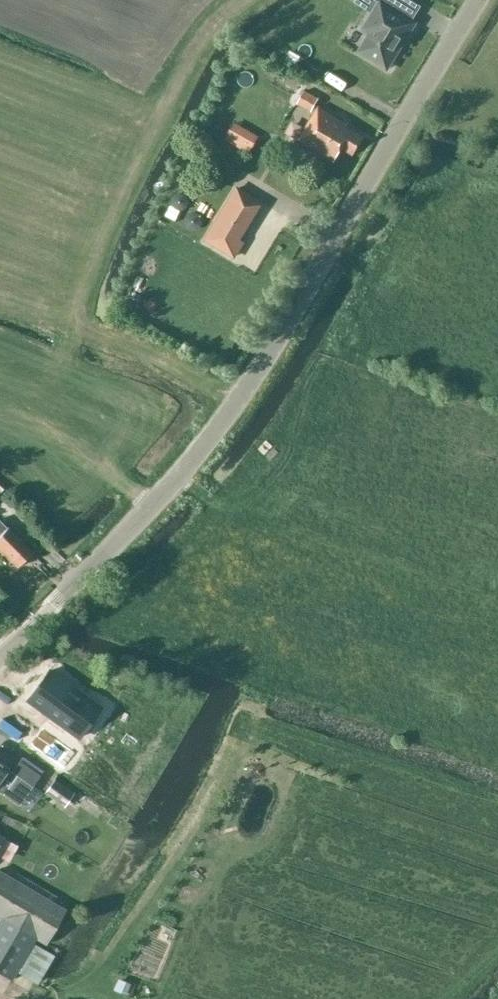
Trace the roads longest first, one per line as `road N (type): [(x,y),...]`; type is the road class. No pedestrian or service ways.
road 1 (tertiary): [(0,656),(131,529),(233,409),(478,0)]

